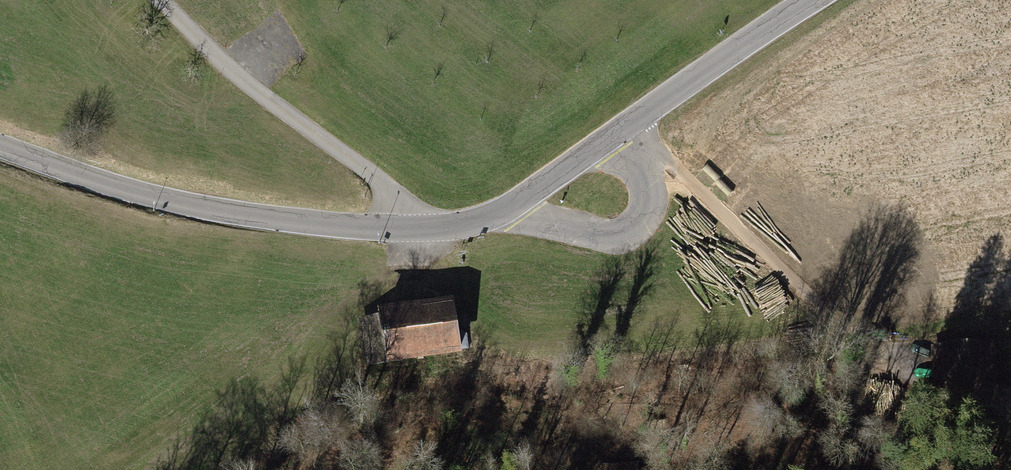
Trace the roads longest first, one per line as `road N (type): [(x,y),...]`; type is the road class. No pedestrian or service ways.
road 1 (residential): [(410,228),(502,213),(811,0)]
road 2 (residential): [(0,144),(202,207),(410,228)]
road 3 (track): [(634,118),(820,304),(899,369),(914,367)]
road 4 (residential): [(410,228),(387,187),(216,59),(159,0)]

